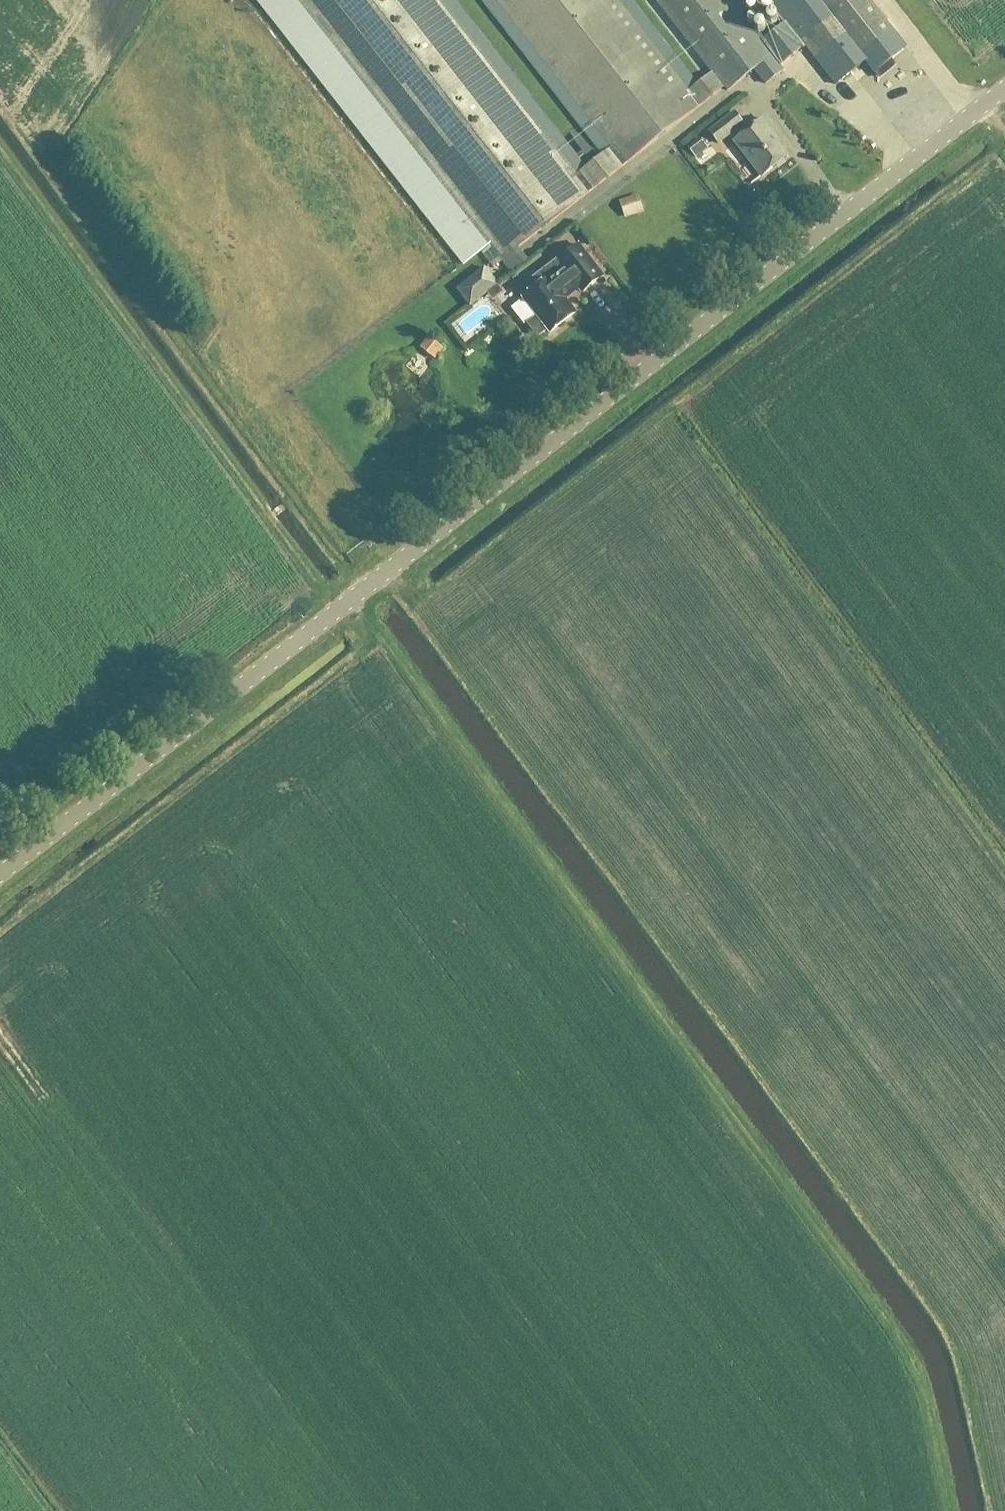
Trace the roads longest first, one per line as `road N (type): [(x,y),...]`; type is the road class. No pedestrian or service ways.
road 1 (unclassified): [(0,873),(1004,87)]

